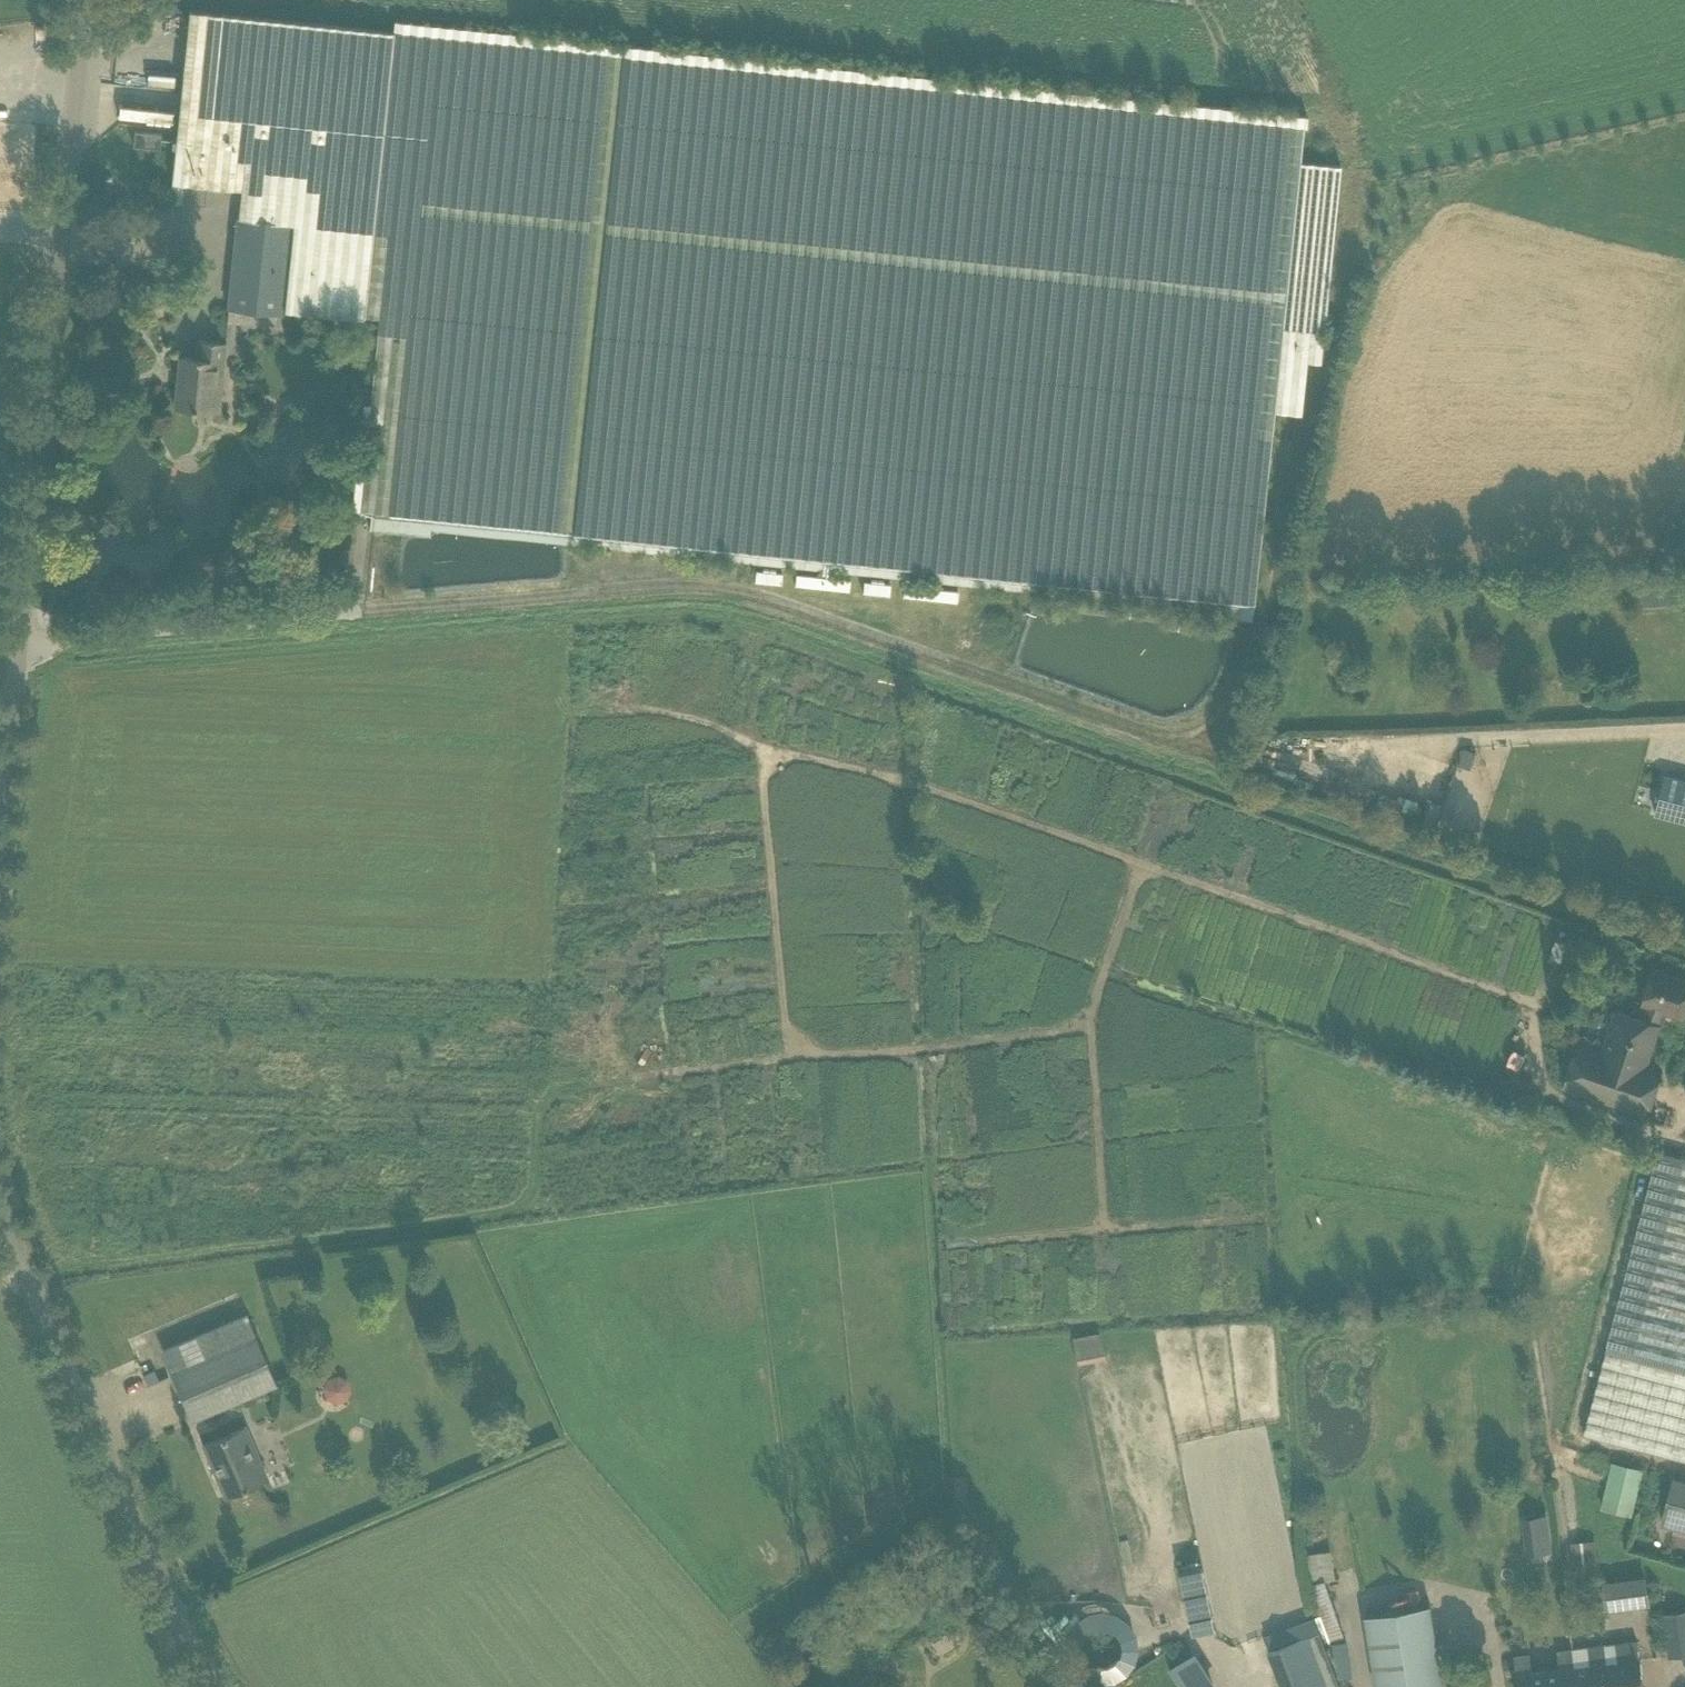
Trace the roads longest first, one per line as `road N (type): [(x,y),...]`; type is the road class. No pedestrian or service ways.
road 1 (unclassified): [(0,801),(82,0)]
road 2 (unclassified): [(219,1686),(171,1606),(0,1215)]

